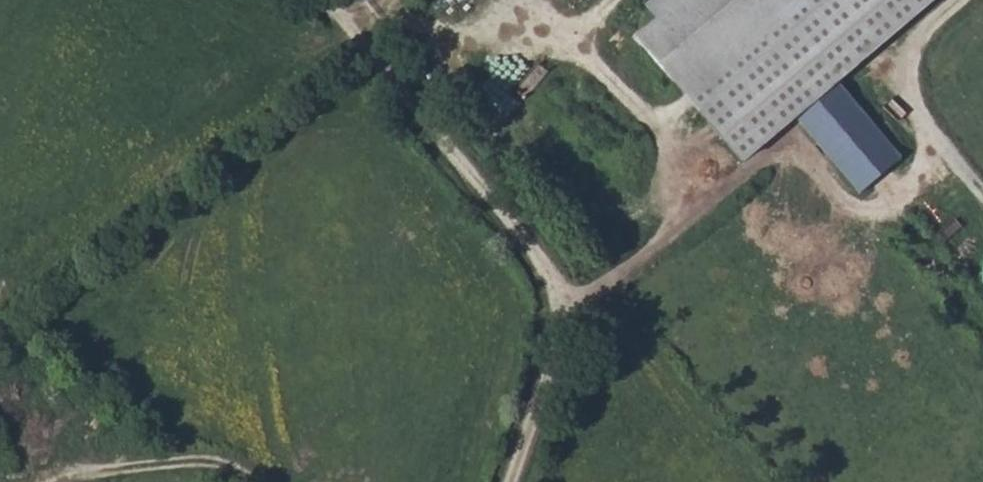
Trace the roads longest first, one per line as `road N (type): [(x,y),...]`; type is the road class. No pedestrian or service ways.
road 1 (track): [(517,481),(561,325),(561,297),(323,0)]
road 2 (track): [(561,297),(604,290),(943,0)]
road 3 (track): [(343,25),(390,10),(492,78),(560,69),(589,44),(700,207)]
road 4 (track): [(258,481),(217,463),(99,470),(73,481)]

